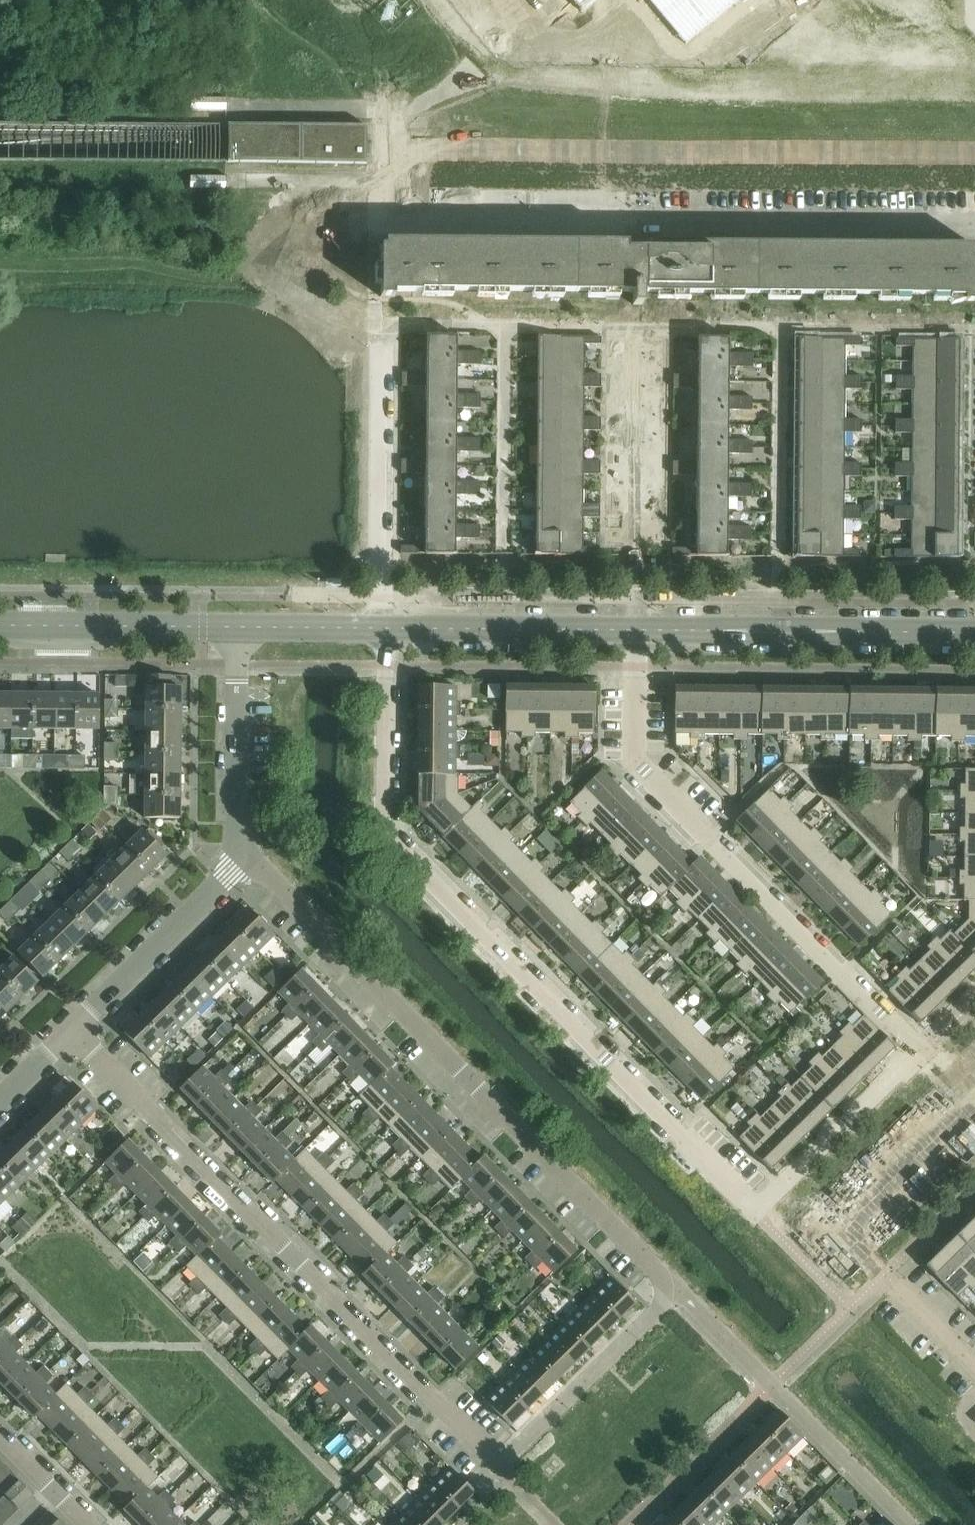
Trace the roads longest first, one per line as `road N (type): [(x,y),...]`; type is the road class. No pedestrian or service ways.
road 1 (residential): [(914,1051),(749,1211),(387,830),(384,629)]
road 2 (residential): [(679,1290),(502,1474),(74,1040)]
road 3 (residential): [(679,1290),(241,849)]
road 4 (residential): [(974,224),(390,217)]
road 5 (residential): [(914,1051),(633,757),(633,630)]
road 6 (tertiary): [(974,632),(633,630)]
road 7 (residential): [(633,630),(636,328)]
road 8 (residential): [(384,629),(385,327)]
road 9 (unclassified): [(74,1040),(215,895),(241,849)]
road 10 (tertiary): [(633,630),(384,629)]
road 11 (tertiary): [(237,628),(0,627)]
road 12 (unclassified): [(241,849),(237,628)]
road 13 (residential): [(904,1524),(775,1390)]
road 14 (tertiary): [(384,629),(237,628)]
road 15 (unclassified): [(974,1363),(891,1273)]

